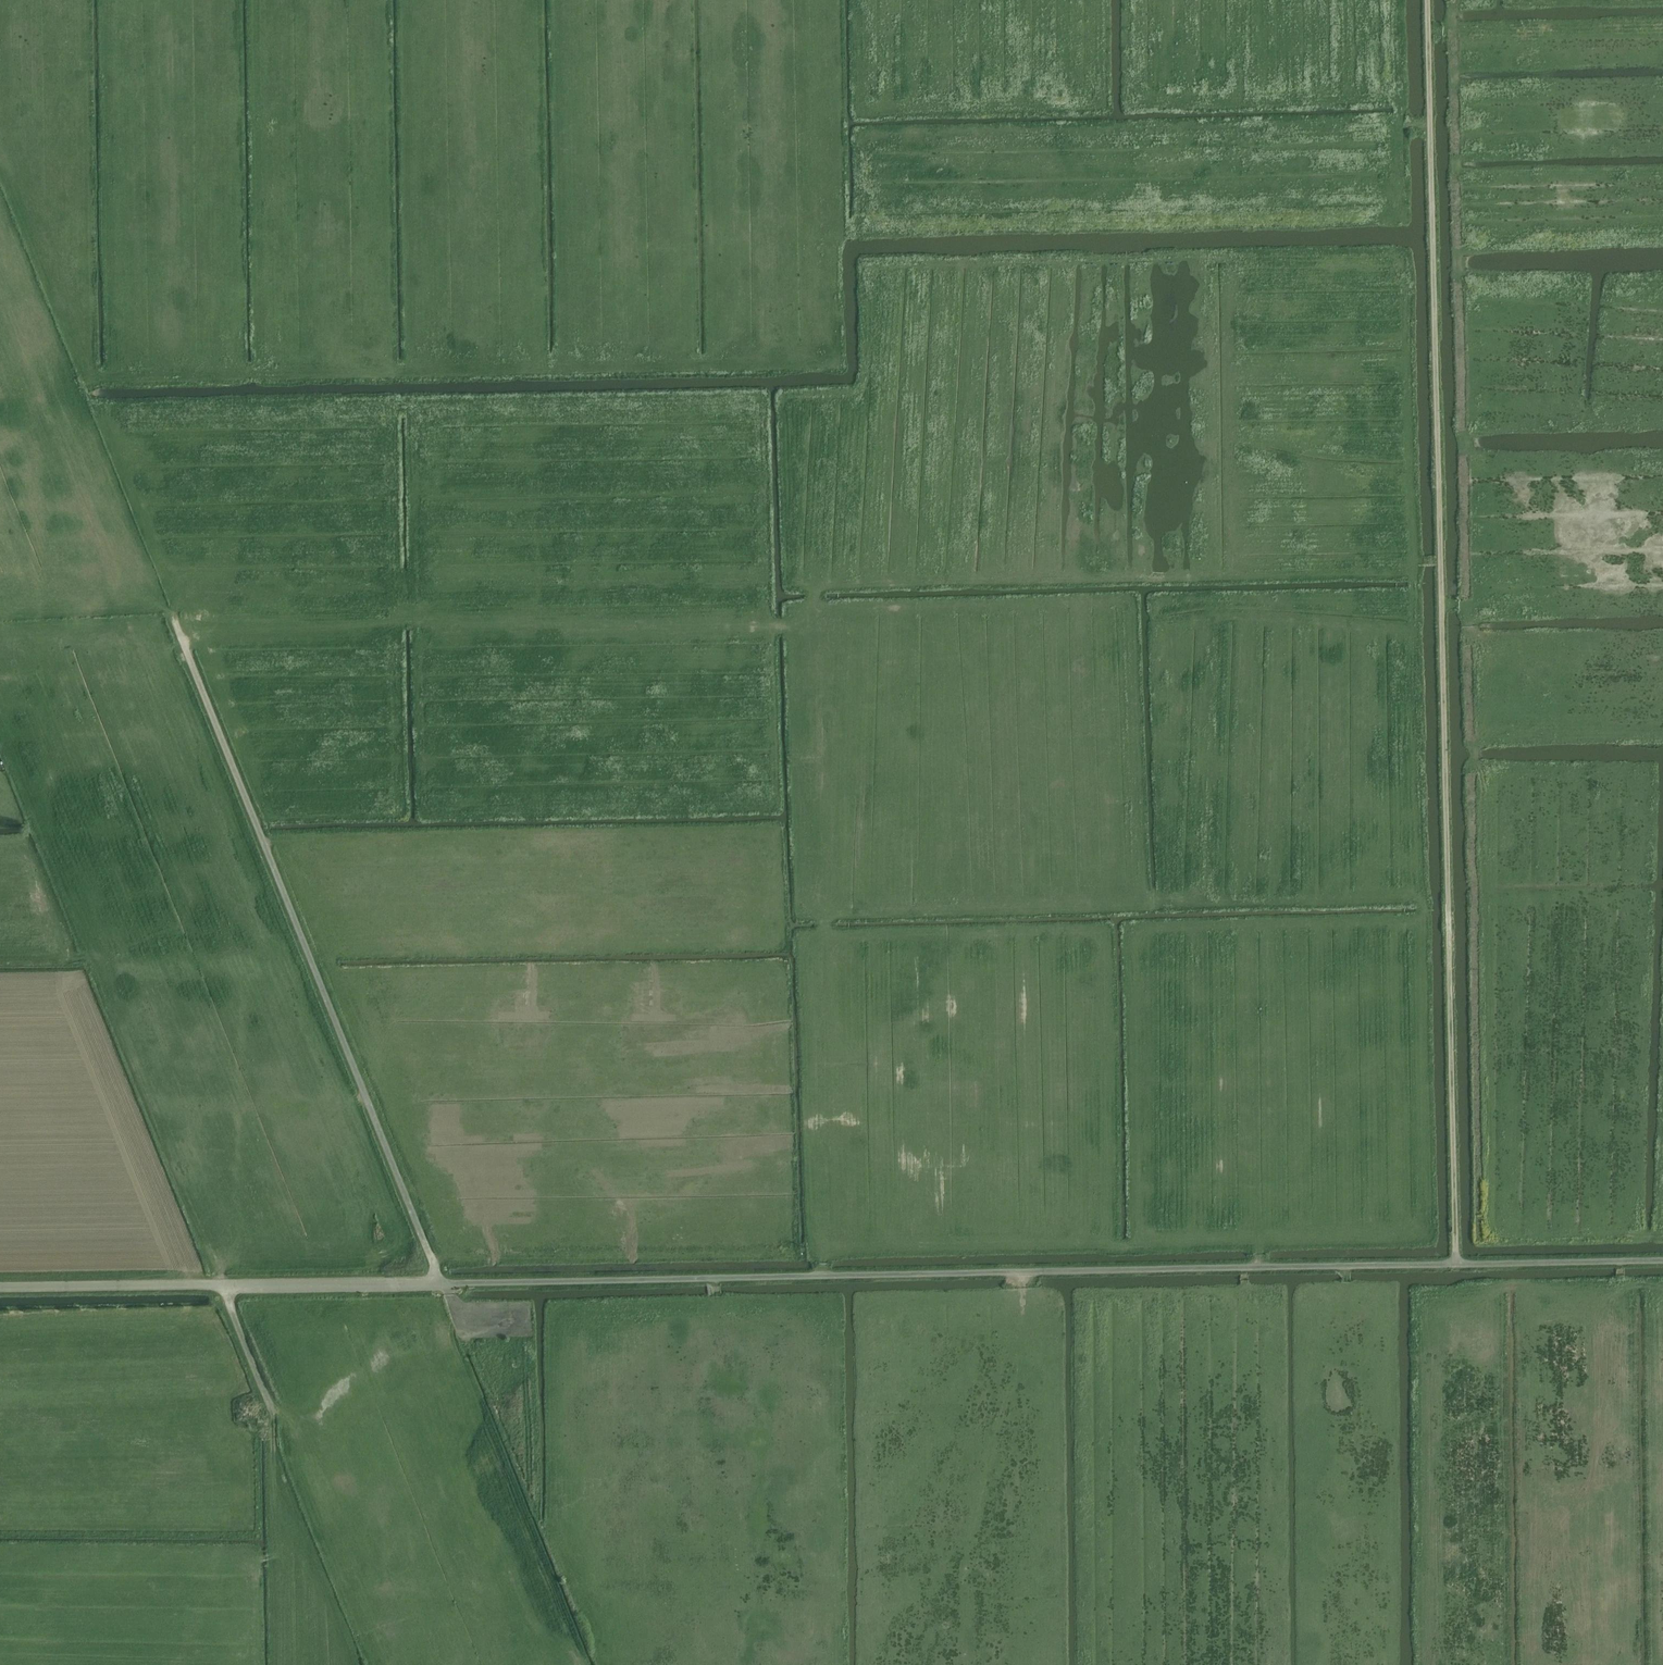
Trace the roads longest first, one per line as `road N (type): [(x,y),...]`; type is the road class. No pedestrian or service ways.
road 1 (track): [(0,1288),(1456,1264)]
road 2 (track): [(1456,1264),(1428,0)]
road 3 (track): [(1456,1264),(1662,1260)]
road 4 (track): [(222,1285),(269,1407),(274,1451)]

